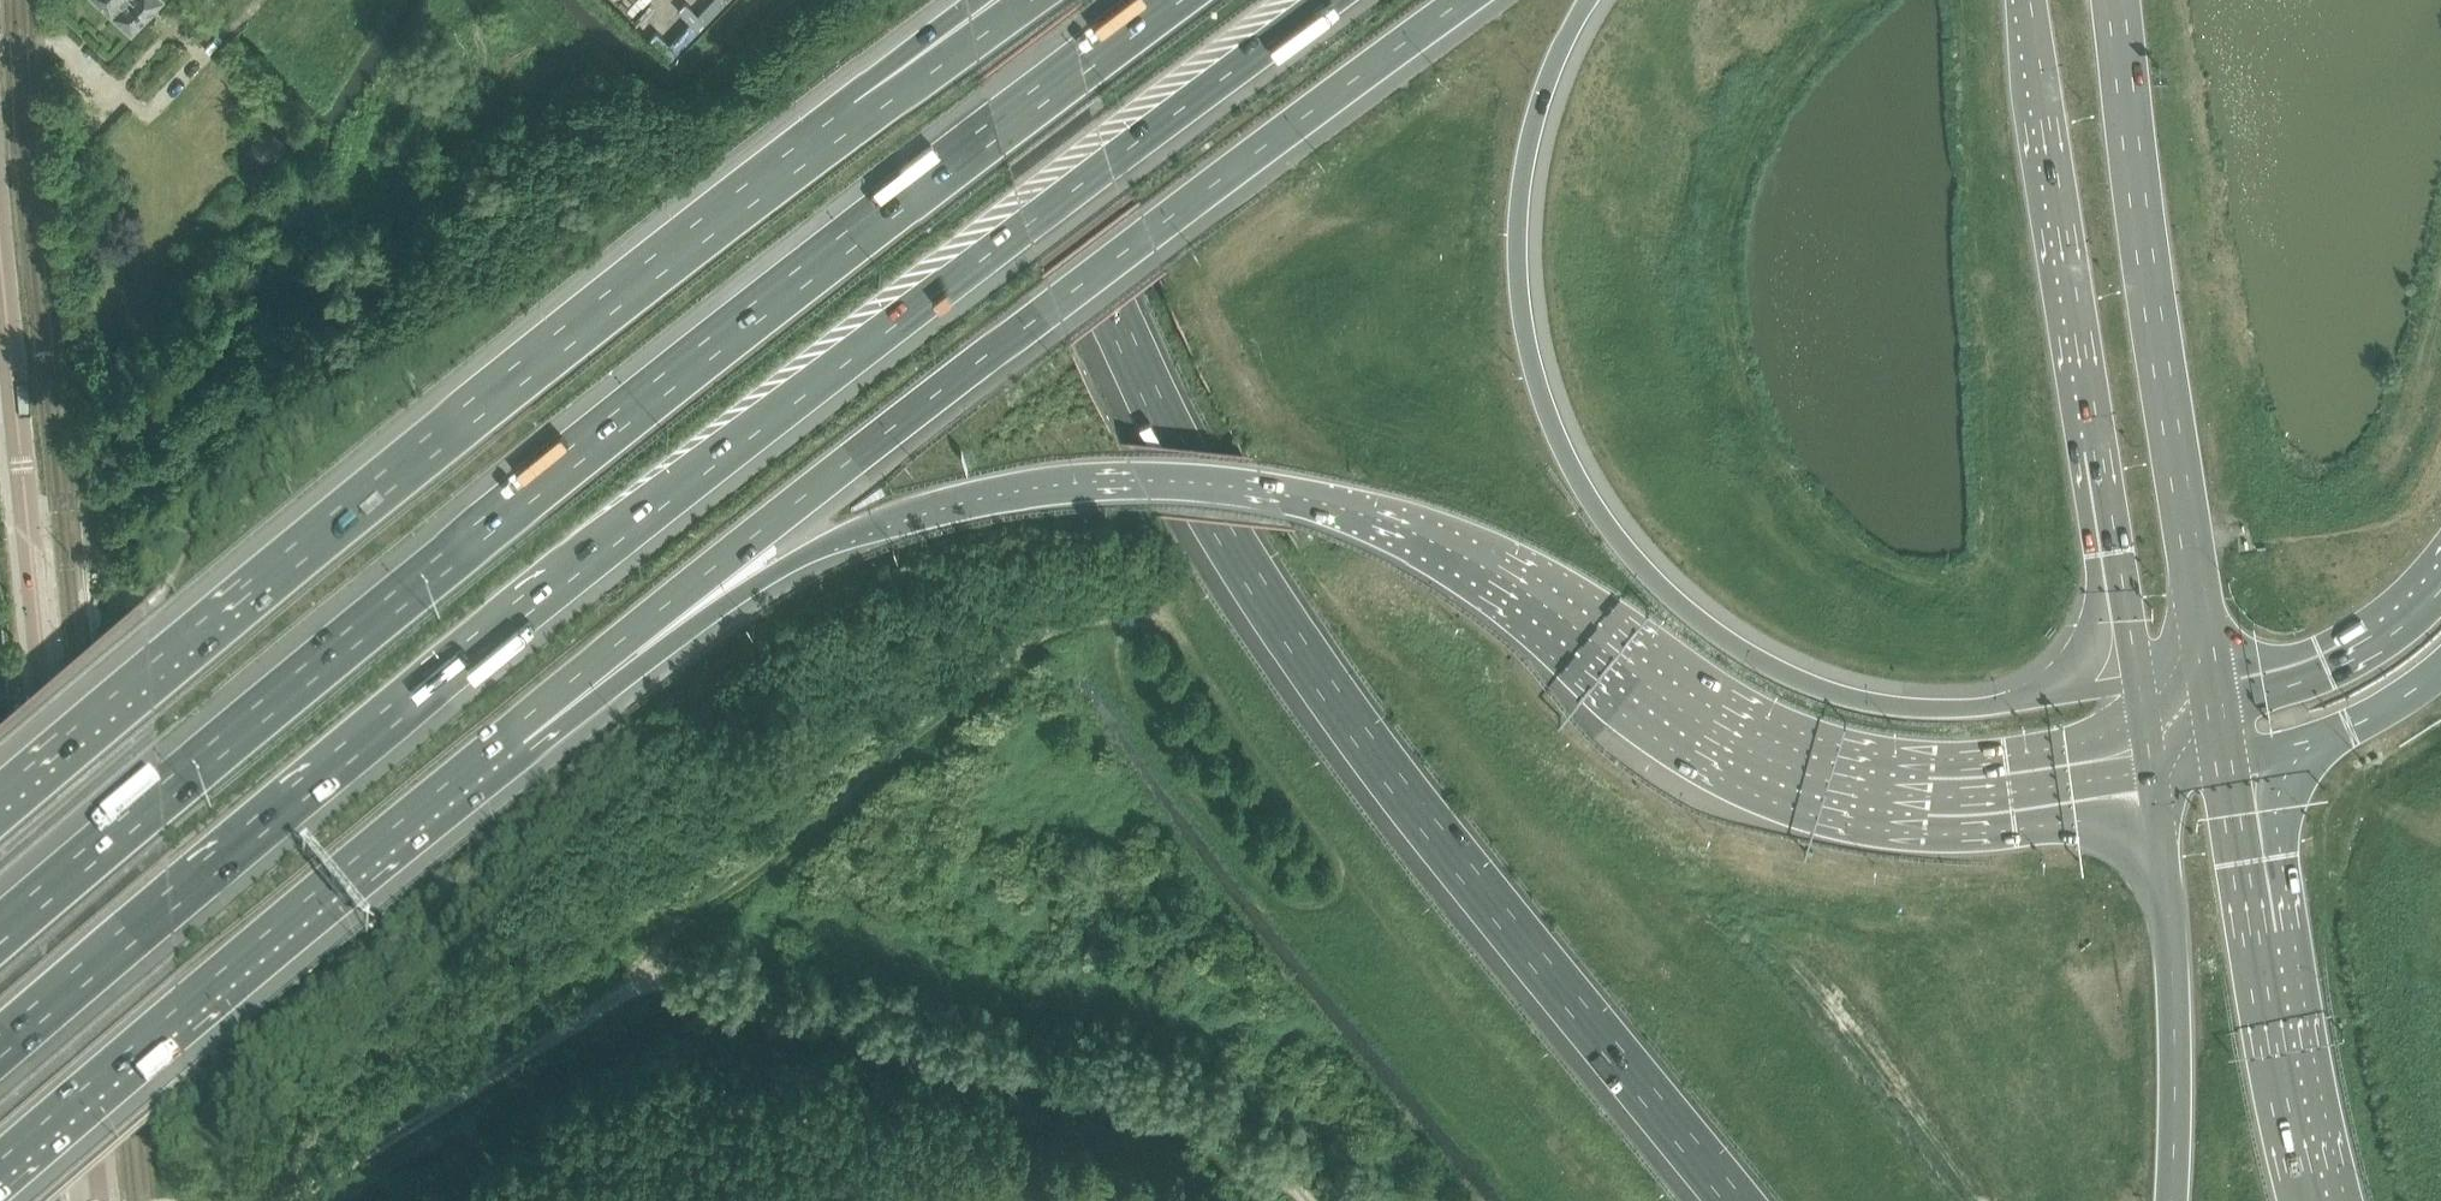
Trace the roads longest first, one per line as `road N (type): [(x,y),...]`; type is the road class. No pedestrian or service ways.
road 1 (motorway): [(520,734),(645,662),(759,581),(853,533),(1001,491),(1145,481),(1279,492),(1411,531),(1525,590),(1739,744),(1847,784),(1947,796),(2152,771)]
road 2 (motorway): [(0,1043),(563,574),(1328,0)]
road 3 (motorway): [(1167,0),(572,458),(0,929)]
road 4 (motorway): [(1013,0),(1050,148),(1110,311),(1246,571),(1410,803),(1739,1200)]
road 5 (motorway): [(941,49),(517,376),(0,799)]
road 6 (motorway): [(520,734),(627,635),(851,458),(1464,0)]
road 7 (motorway): [(2140,684),(1962,709),(1836,694),(1709,627),(1618,540),(1553,428),(1520,301),(1525,166),(1538,108),(1588,0)]
road 8 (track): [(279,1200),(618,997),(656,987),(1196,1114),(1295,1200)]
road 9 (unclassified): [(99,1200),(0,245)]
road 10 (track): [(618,997),(875,768),(1004,667),(1088,622),(1176,736)]
road 11 (secondary): [(2027,0),(2140,684)]
road 12 (motorway): [(0,1168),(520,734)]
road 13 (trunk): [(2213,670),(2115,0)]
road 14 (motorway): [(2303,1200),(2225,757)]
road 15 (motorway): [(2152,771),(2174,1017),(2172,1200)]
road 16 (primary): [(2440,548),(2344,634),(2289,657),(2213,670)]
road 17 (primary): [(2225,757),(2350,729),(2440,670)]

